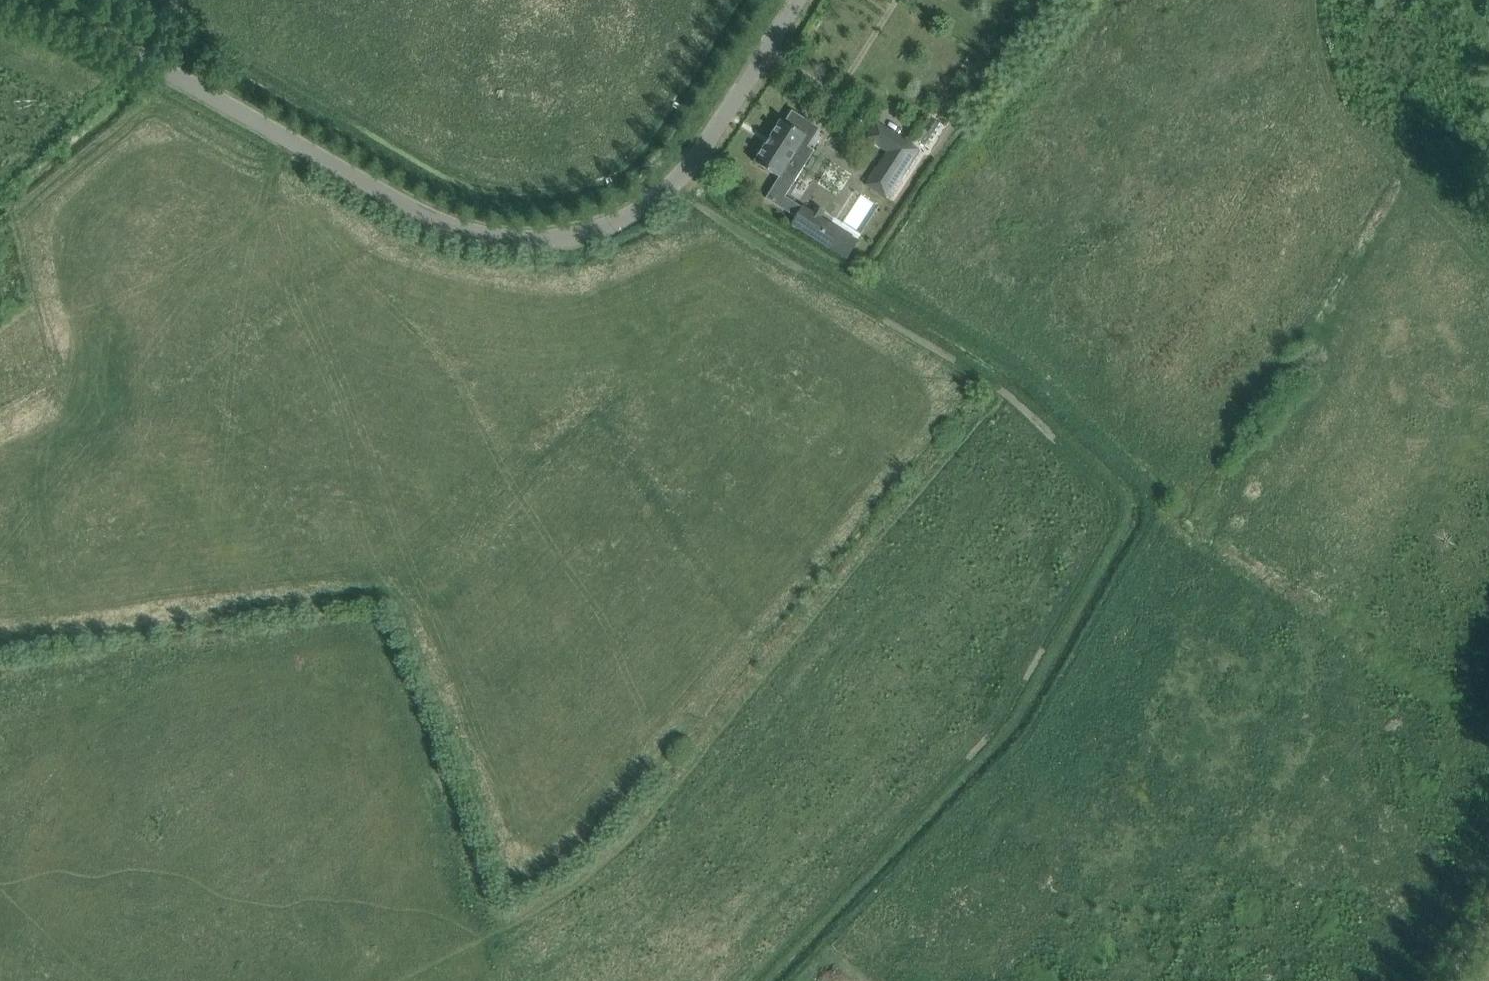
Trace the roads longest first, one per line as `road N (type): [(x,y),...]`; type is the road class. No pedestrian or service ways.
road 1 (tertiary): [(0,4),(106,41),(450,228),(568,232),(633,214),(672,192),(707,157),(805,0)]

